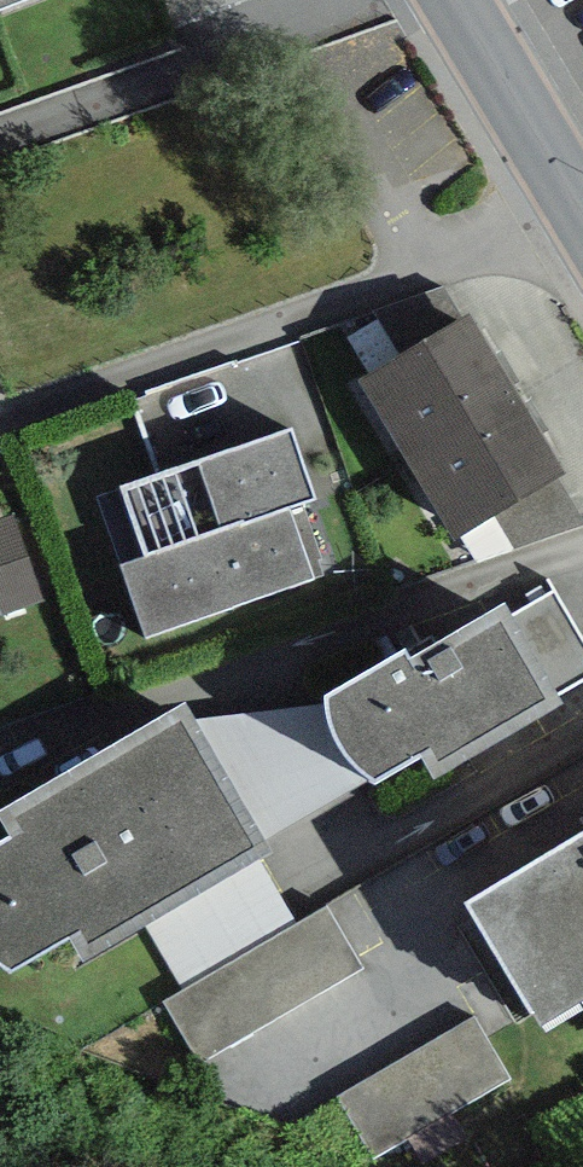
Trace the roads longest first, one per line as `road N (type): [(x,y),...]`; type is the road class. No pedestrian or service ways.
road 1 (residential): [(582,218),(453,0)]

